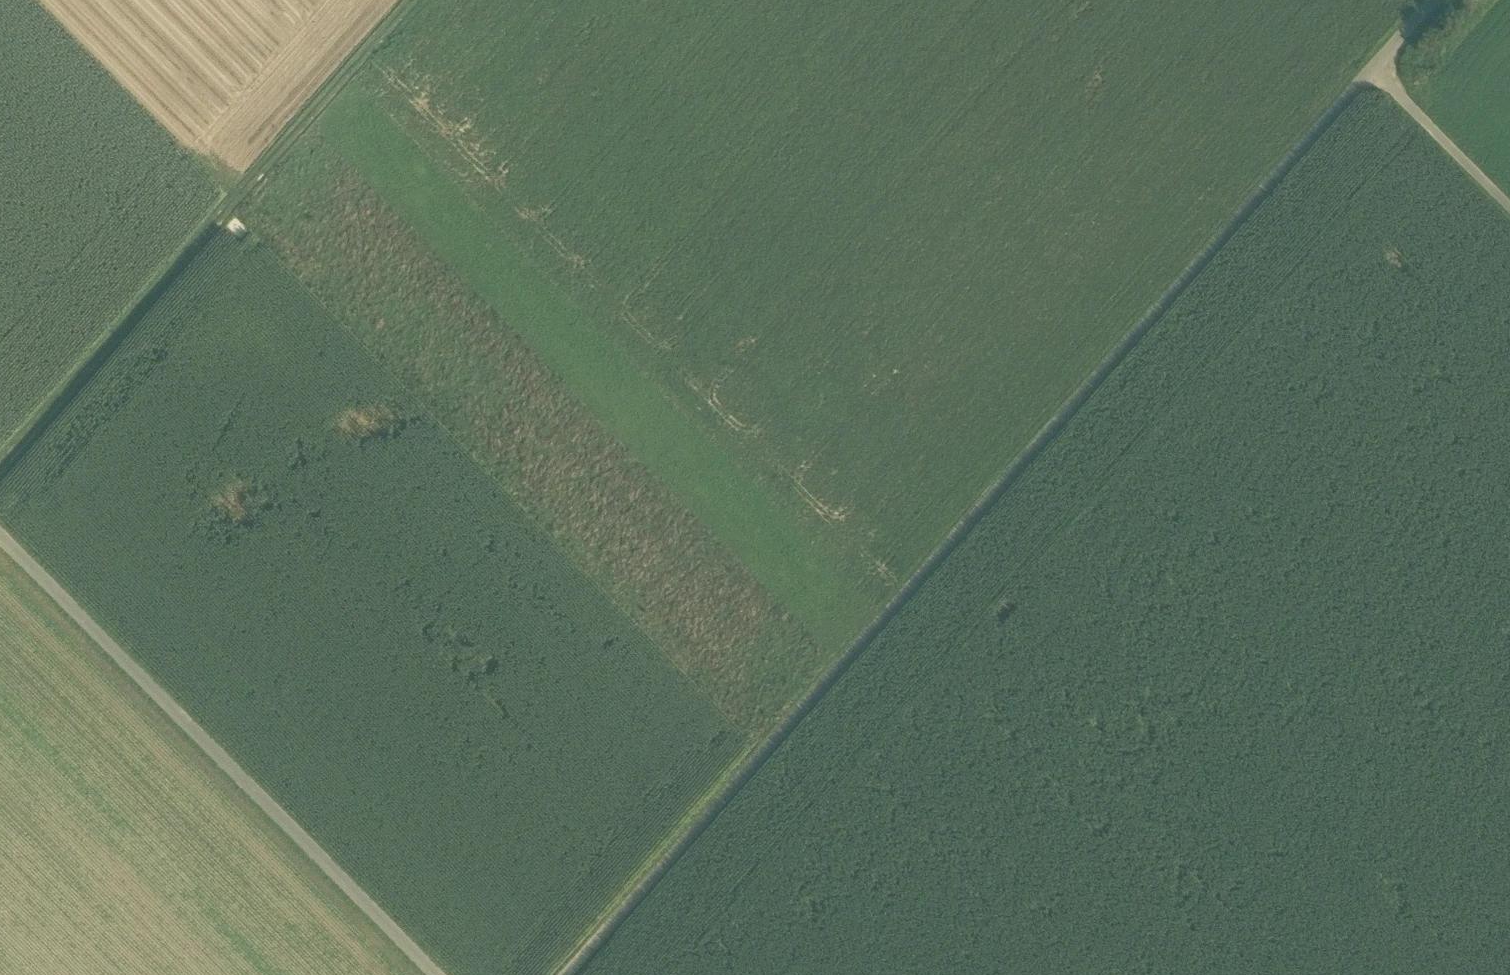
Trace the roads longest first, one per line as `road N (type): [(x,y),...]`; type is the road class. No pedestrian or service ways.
road 1 (track): [(565,974),(1432,0)]
road 2 (track): [(414,0),(0,465)]
road 3 (track): [(0,535),(434,974)]
road 4 (track): [(1372,67),(1509,207)]

